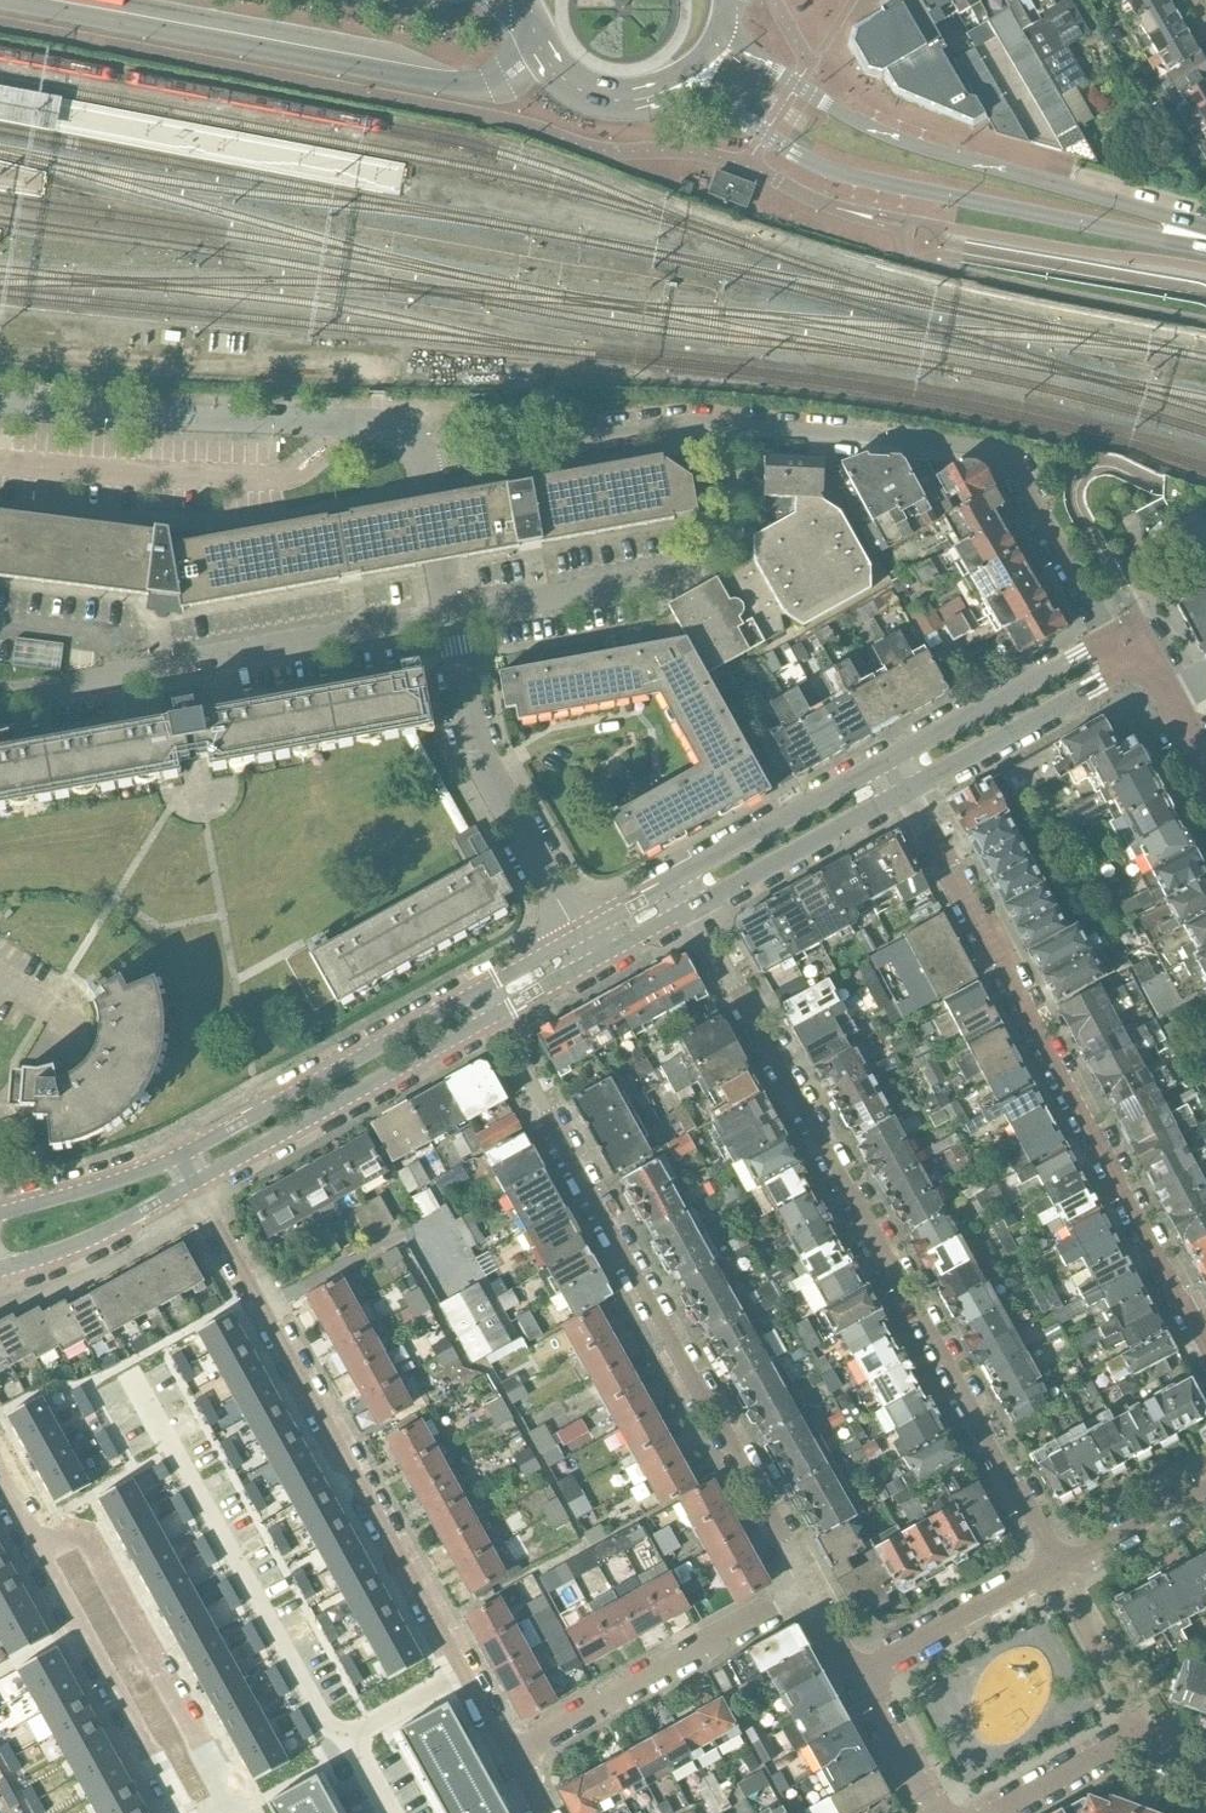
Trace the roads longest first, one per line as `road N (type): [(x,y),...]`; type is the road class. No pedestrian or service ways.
road 1 (residential): [(1055,1566),(693,906)]
road 2 (residential): [(196,1177),(511,1756)]
road 3 (residential): [(808,1590),(492,1017)]
road 4 (residential): [(911,790),(1205,1332)]
road 5 (secondary): [(659,94),(710,101),(804,158),(849,176),(1160,240),(1205,241)]
road 6 (secondary): [(1205,235),(879,133),(718,33)]
road 7 (residential): [(1111,641),(991,450),(729,423)]
road 8 (residential): [(422,465),(407,435),(383,424),(0,403)]
road 9 (residential): [(451,615),(655,577),(712,548),(725,516),(729,423)]
road 10 (residential): [(578,934),(500,799),(472,732),(451,615)]
road 11 (residential): [(511,1756),(808,1590)]
road 12 (tertiary): [(196,1177),(492,1017)]
road 13 (tertiary): [(478,990),(185,1154)]
road 14 (residential): [(729,423),(637,428),(422,465)]
road 15 (tertiary): [(911,790),(1151,656)]
road 16 (tertiary): [(1111,641),(892,756)]
road 17 (tertiary): [(693,906),(911,790)]
road 18 (tertiary): [(892,756),(678,879)]
road 19 (residential): [(991,1812),(1125,1737),(1205,1768)]
road 20 (residential): [(855,1674),(1055,1566)]
road 21 (tertiary): [(0,1269),(65,1249),(196,1177)]
road 22 (tertiary): [(185,1154),(0,1211)]
road 23 (secondary): [(525,1),(540,51),(571,85),(614,100),(659,94)]
road 24 (residential): [(1055,1566),(1205,1486)]
road 25 (residential): [(936,1812),(855,1674)]
road 26 (residential): [(451,615),(422,465)]
road 27 (tertiary): [(1205,764),(1151,656)]

